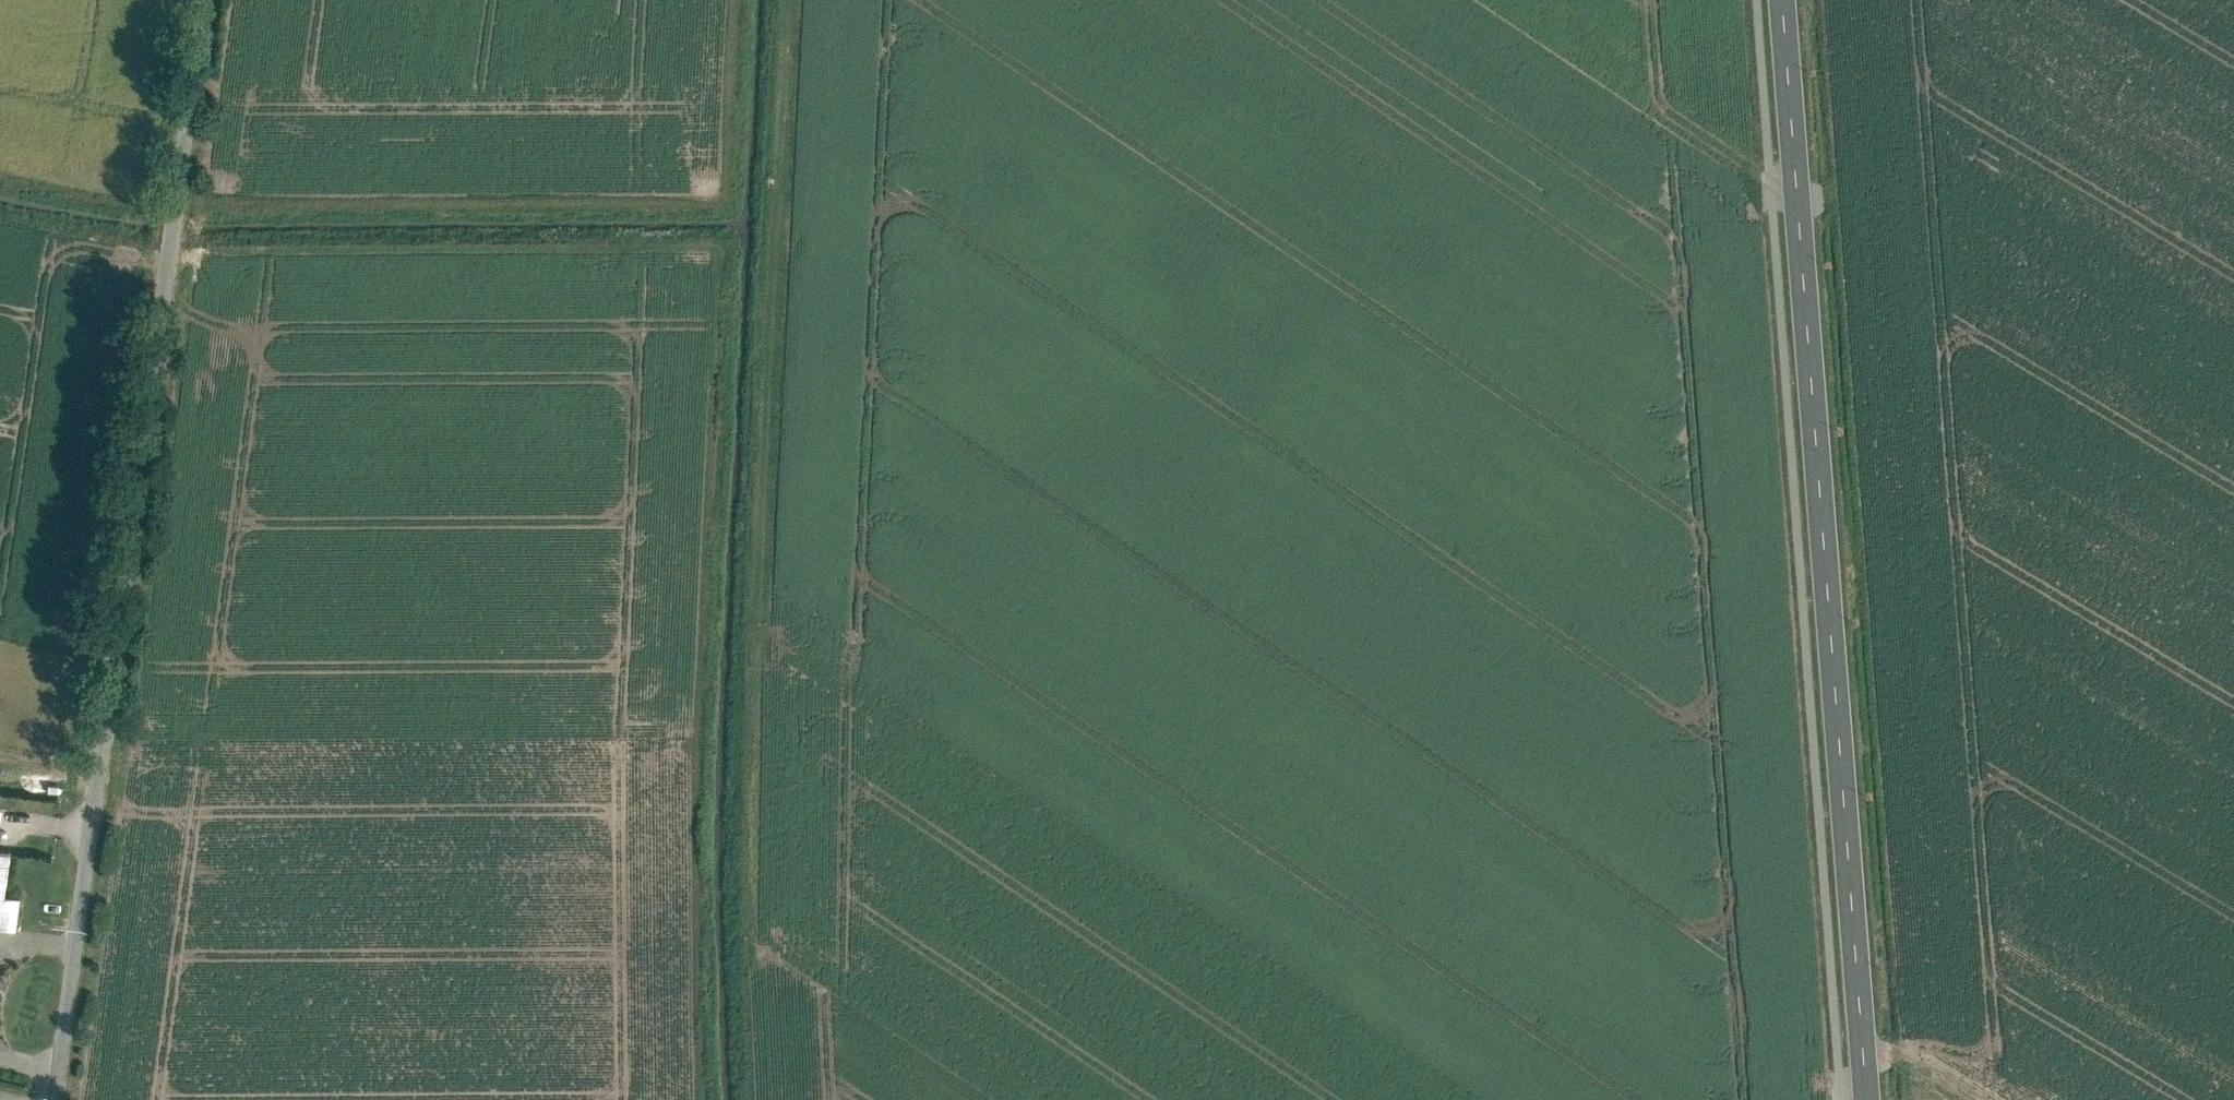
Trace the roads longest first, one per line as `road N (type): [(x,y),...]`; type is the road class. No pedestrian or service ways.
road 1 (unclassified): [(41,1099),(191,0)]
road 2 (tertiary): [(1781,0),(1866,1099)]

